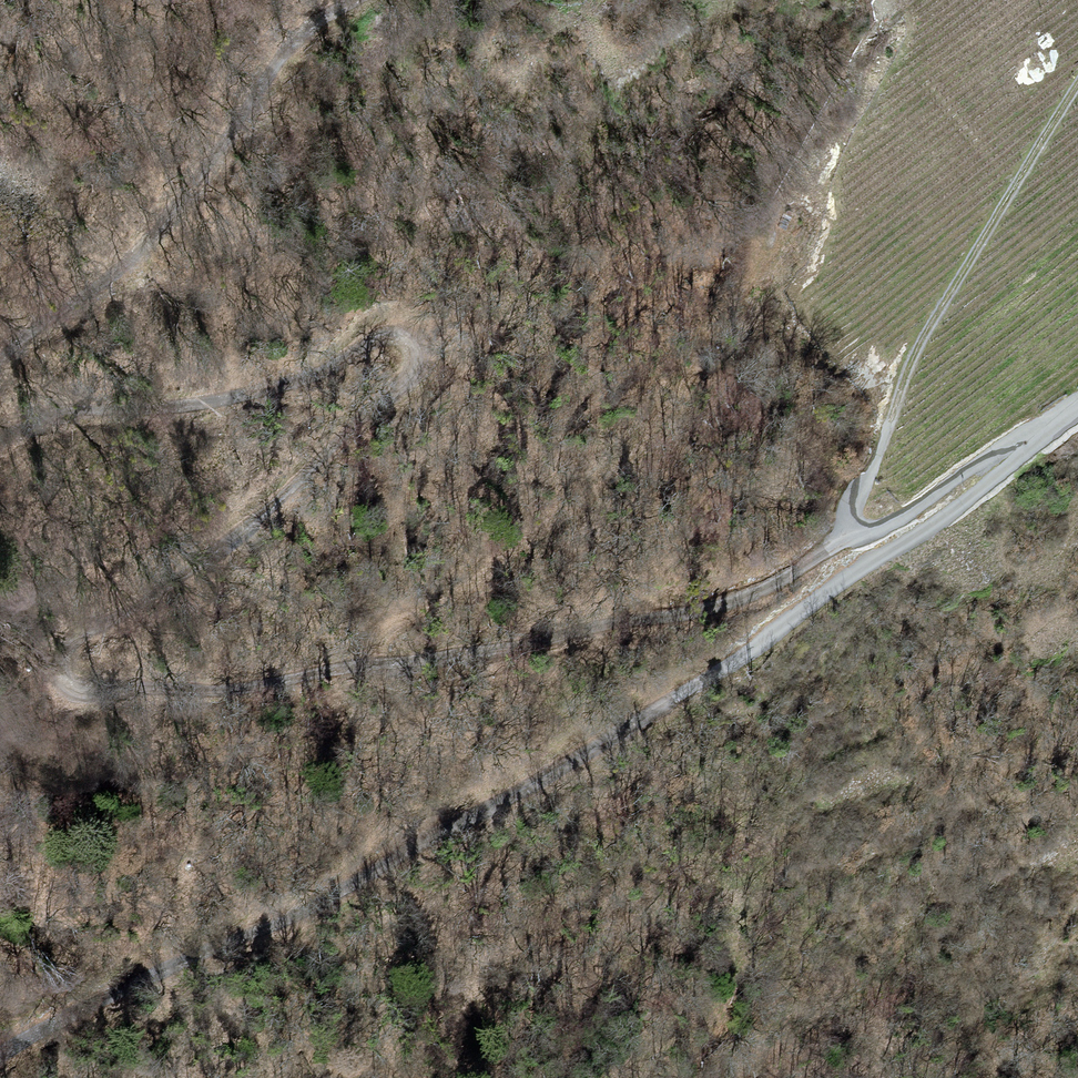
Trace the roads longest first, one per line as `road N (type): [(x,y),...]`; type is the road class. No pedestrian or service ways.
road 1 (track): [(850,542),(751,600),(540,651),(242,694),(93,698),(71,694),(64,678),(78,645),(236,545),(293,497),(397,392),(407,359),(397,346),(372,343),(320,377),(227,405),(78,416),(0,444)]
road 2 (track): [(772,634),(637,730),(314,910),(144,983),(0,1059)]
road 3 (track): [(1077,75),(912,349),(832,552)]
road 4 (track): [(0,363),(92,301),(164,232),(255,111),(292,43),(362,0)]
road 5 (unclassified): [(1018,458),(772,634)]
road 6 (unclassified): [(1018,458),(987,460),(891,525),(850,542)]

